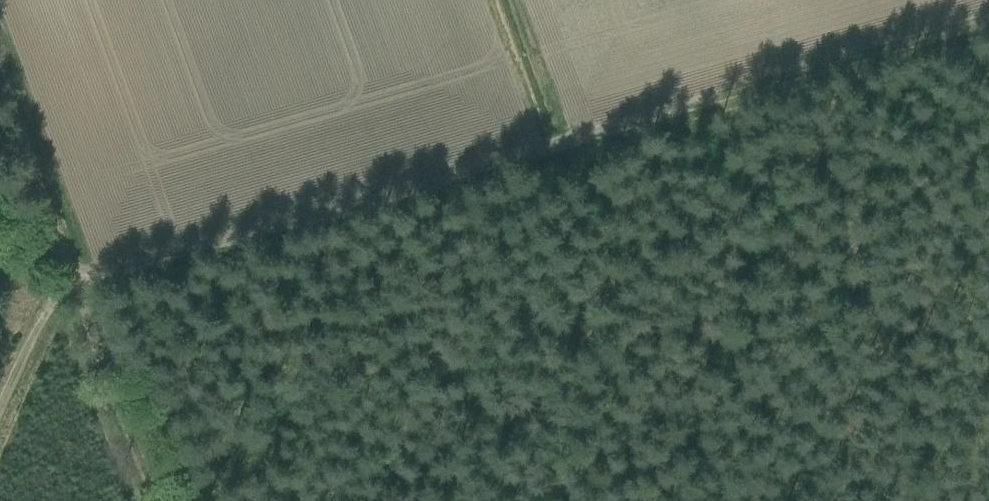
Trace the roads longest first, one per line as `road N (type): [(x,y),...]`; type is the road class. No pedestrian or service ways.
road 1 (track): [(63,282),(988,14)]
road 2 (track): [(63,282),(150,500)]
road 3 (track): [(0,107),(63,282)]
road 4 (track): [(0,419),(63,282)]
road 5 (track): [(547,141),(495,0)]

